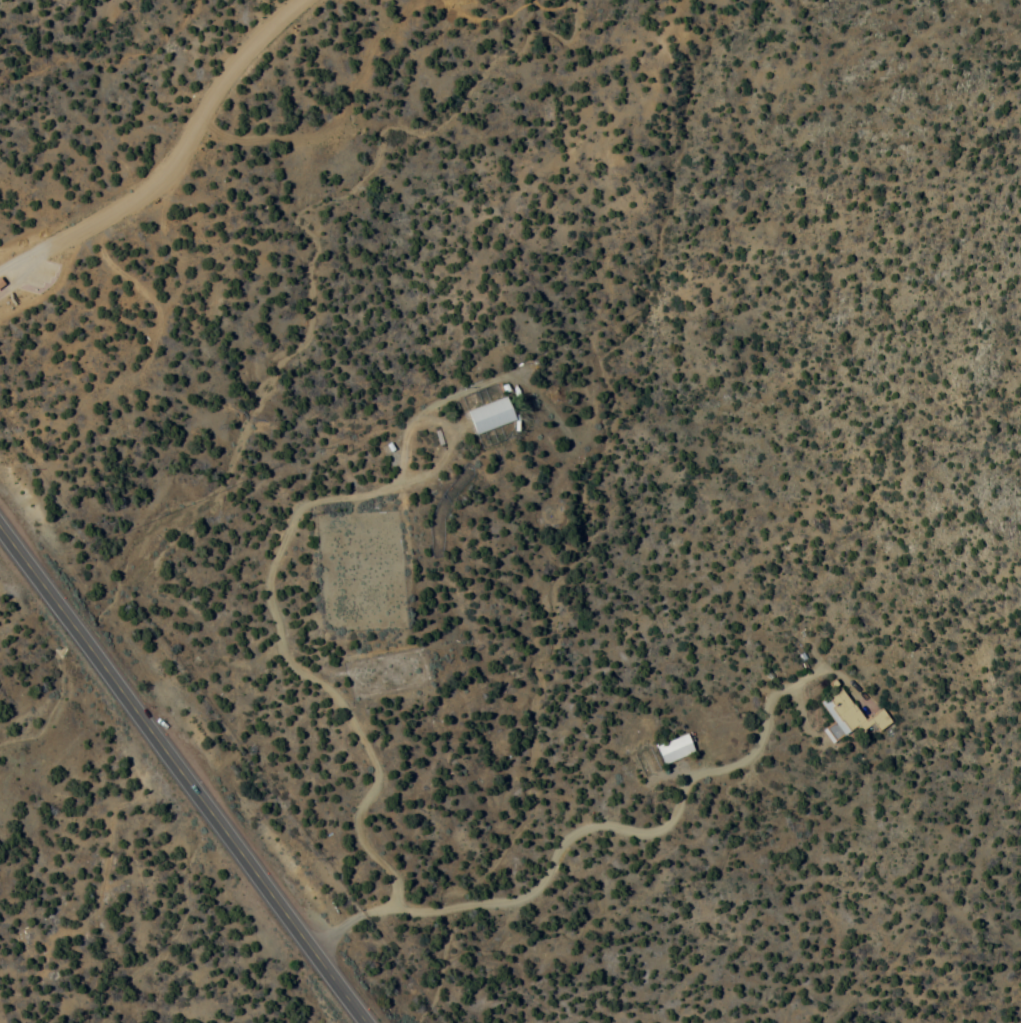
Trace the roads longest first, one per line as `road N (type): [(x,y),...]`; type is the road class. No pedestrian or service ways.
road 1 (secondary): [(359,1022),(0,530)]
road 2 (residential): [(0,279),(157,180),(242,57),(303,0)]

